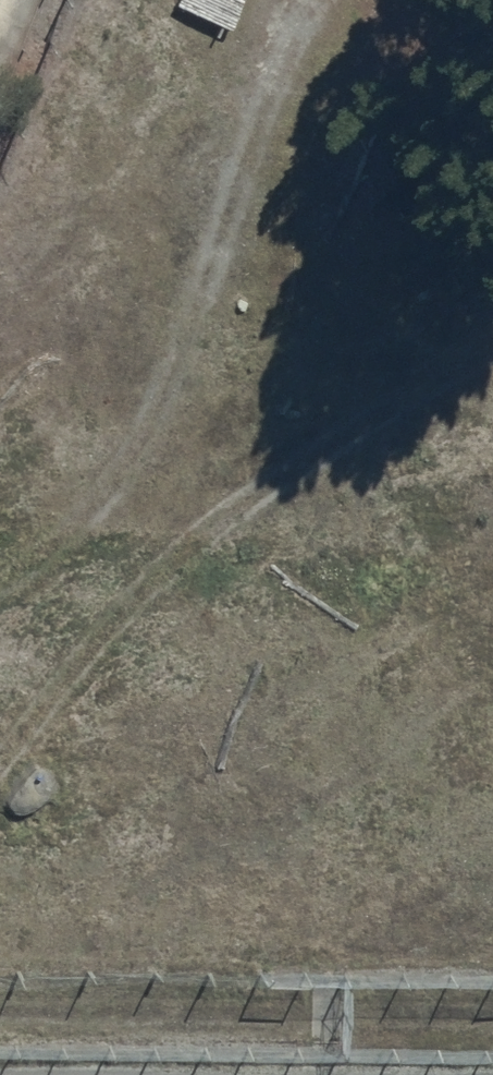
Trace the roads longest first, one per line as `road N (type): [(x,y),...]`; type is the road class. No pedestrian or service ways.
road 1 (track): [(0,576),(106,495),(157,397),(196,271),(218,140),(271,21),(301,0)]
road 2 (track): [(492,347),(245,505),(140,605),(0,766)]

